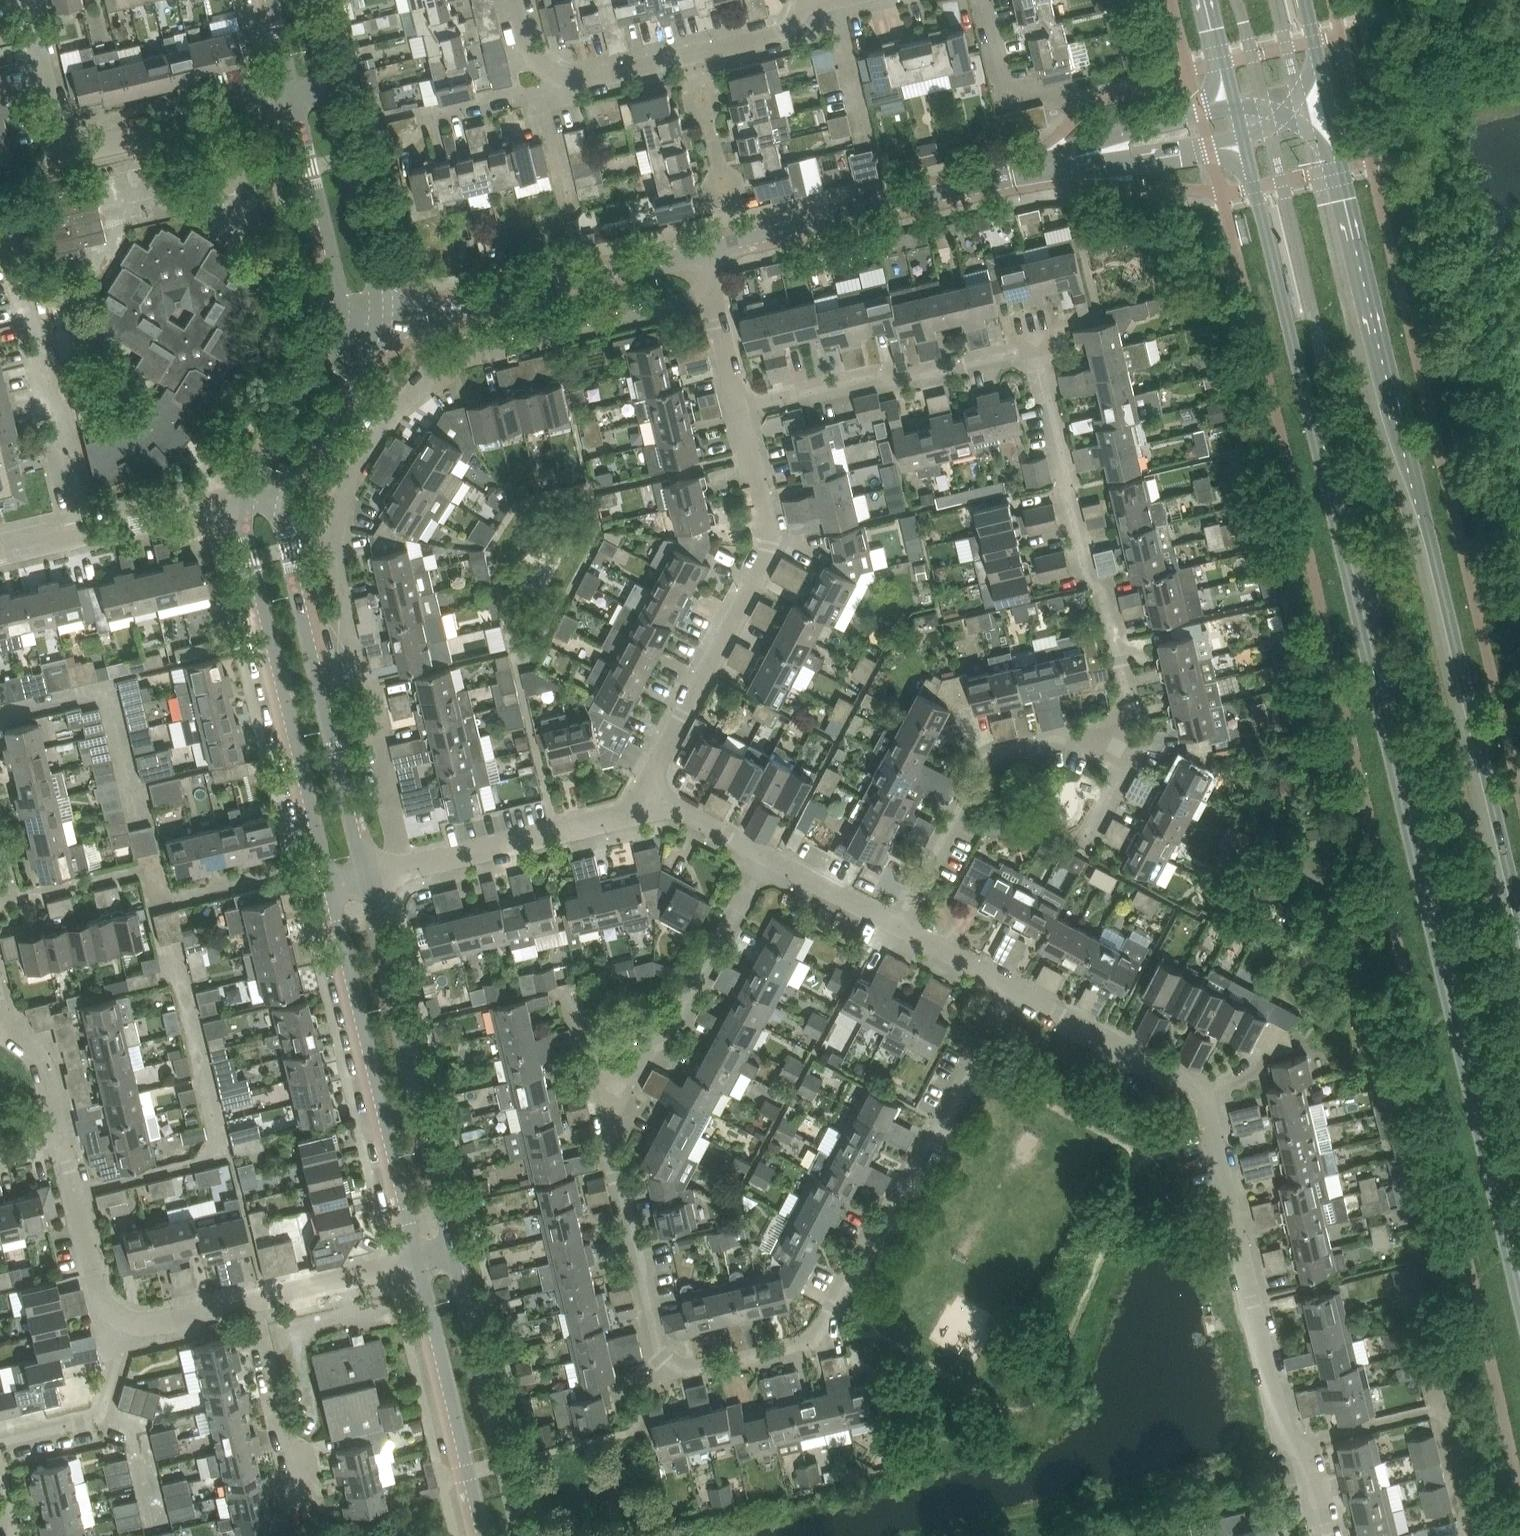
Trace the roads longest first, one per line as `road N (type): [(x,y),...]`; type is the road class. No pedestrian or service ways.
road 1 (secondary): [(1246,137),(1519,1277)]
road 2 (residential): [(406,867),(330,543),(343,487),(401,399),(436,362),(714,296)]
road 3 (secondary): [(1519,908),(1331,102)]
road 4 (residential): [(1015,993),(820,1343),(681,1377),(663,1368),(610,1136)]
road 5 (residential): [(1330,1535),(1313,1461),(1285,1433),(1206,1096),(1015,993)]
road 6 (residential): [(639,811),(768,555),(742,410)]
road 7 (residential): [(1131,755),(1132,706),(1110,615),(1075,533),(1033,346)]
road 8 (tertiary): [(245,503),(250,560),(330,887)]
road 9 (tertiary): [(451,1255),(370,876)]
road 10 (tertiary): [(1078,154),(703,249)]
road 11 (residential): [(29,0),(60,137),(73,150),(89,152),(294,99)]
road 12 (tertiary): [(330,887),(416,1262)]
road 13 (tertiary): [(370,876),(289,508)]
road 14 (residential): [(830,0),(806,6),(781,28),(583,75),(558,70),(526,49),(512,0)]
road 15 (residential): [(1131,755),(1101,735),(986,760),(898,930)]
road 16 (residential): [(86,527),(5,192)]
road 17 (tertiary): [(703,249),(423,319),(379,322)]
road 18 (residential): [(610,1136),(766,858)]
road 19 (residential): [(742,410),(1033,346)]
road 20 (tertiary): [(519,1535),(451,1255)]
road 21 (tertiary): [(416,1262),(483,1535)]
road 22 (residential): [(639,811),(406,867)]
road 23 (tertiary): [(379,322),(329,90)]
road 24 (tertiary): [(294,99),(341,319)]
road 25 (residential): [(302,1512),(251,1301)]
road 26 (tertiary): [(289,508),(291,486),(372,349),(379,322)]
road 27 (tertiary): [(341,319),(245,503)]
road 28 (residential): [(108,1332),(65,1147)]
road 29 (residential): [(0,1439),(101,1415),(115,1355),(108,1332)]
road 30 (tertiary): [(1078,154),(1122,157),(1246,137)]
road 31 (residential): [(251,1301),(416,1262)]
road 32 (tertiary): [(1238,104),(1078,154)]
road 33 (residential): [(245,503),(216,500),(86,527)]
road 34 (residential): [(65,1147),(46,1073),(0,1011)]
road 35 (residential): [(898,930),(766,858)]
road 36 (residential): [(108,1332),(251,1301)]
road 37 (residential): [(766,858),(674,809),(639,811)]
road 38 (residential): [(610,1136),(579,1004)]
road 39 (residential): [(1015,993),(898,930)]

